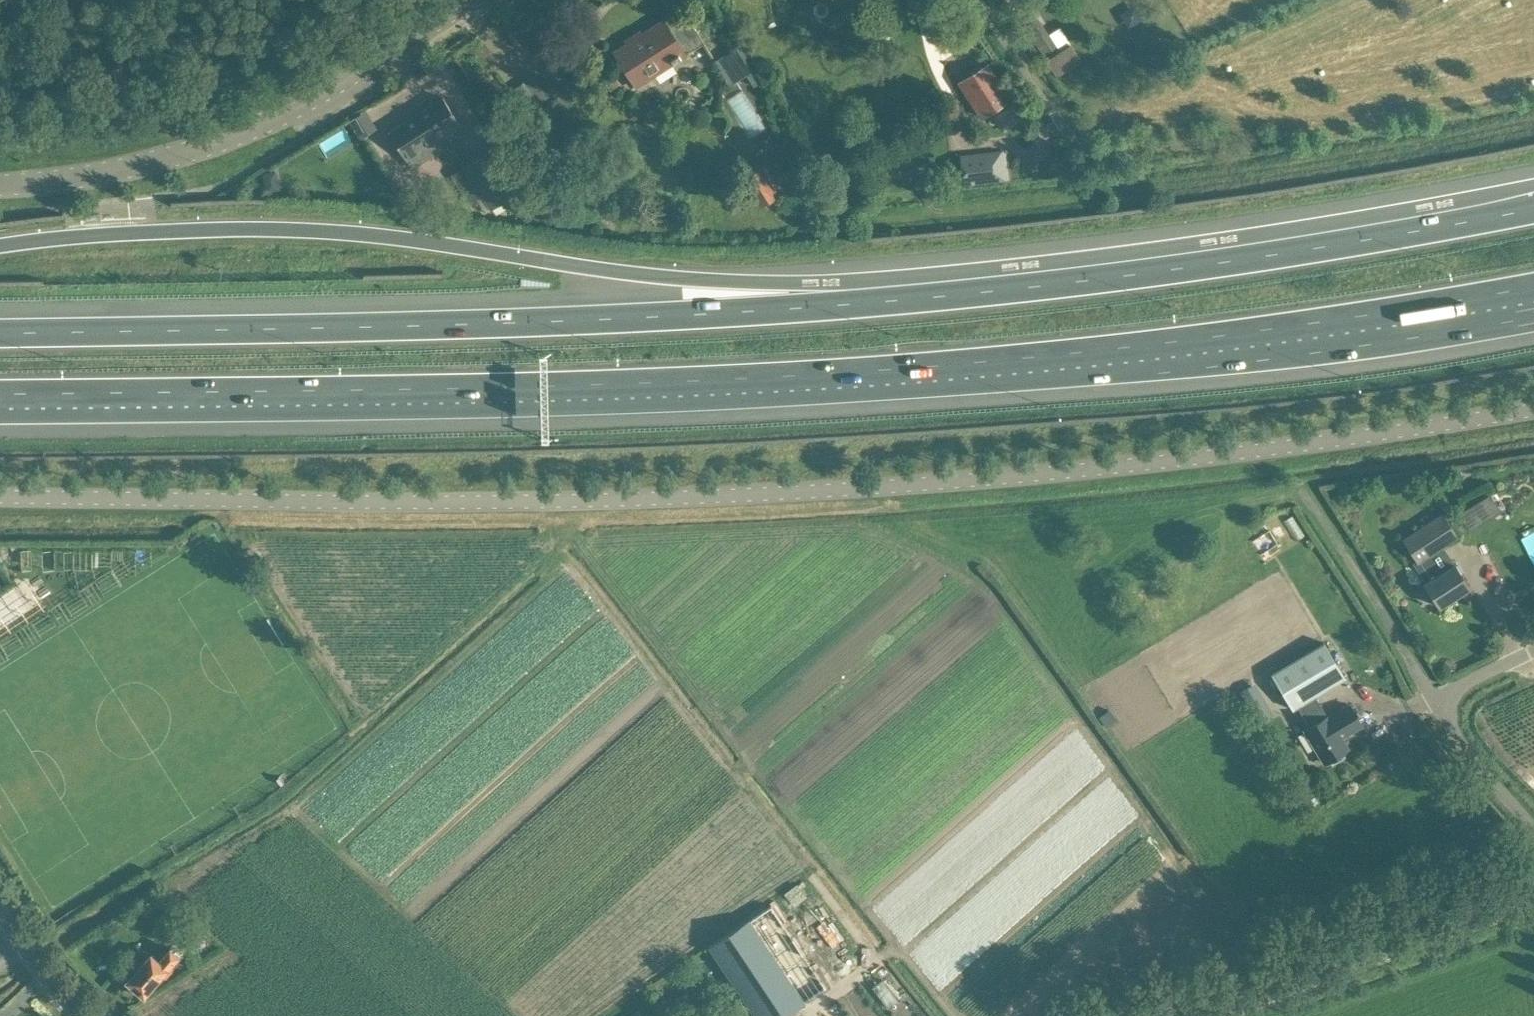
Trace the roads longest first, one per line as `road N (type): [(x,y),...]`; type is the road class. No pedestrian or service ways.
road 1 (motorway): [(1533,210),(1084,279),(712,318),(0,335)]
road 2 (motorway): [(0,392),(737,378),(964,364),(1533,286)]
road 3 (unclassified): [(0,500),(517,505),(880,492),(1276,452),(1533,410)]
road 4 (unclassified): [(0,190),(108,176),(203,151),(475,0)]
road 5 (unclassified): [(1227,1014),(1520,908)]
road 6 (unclassified): [(1428,700),(1300,492)]
road 7 (unclassified): [(1533,826),(1428,700)]
road 8 (unclassified): [(0,915),(87,1015)]

